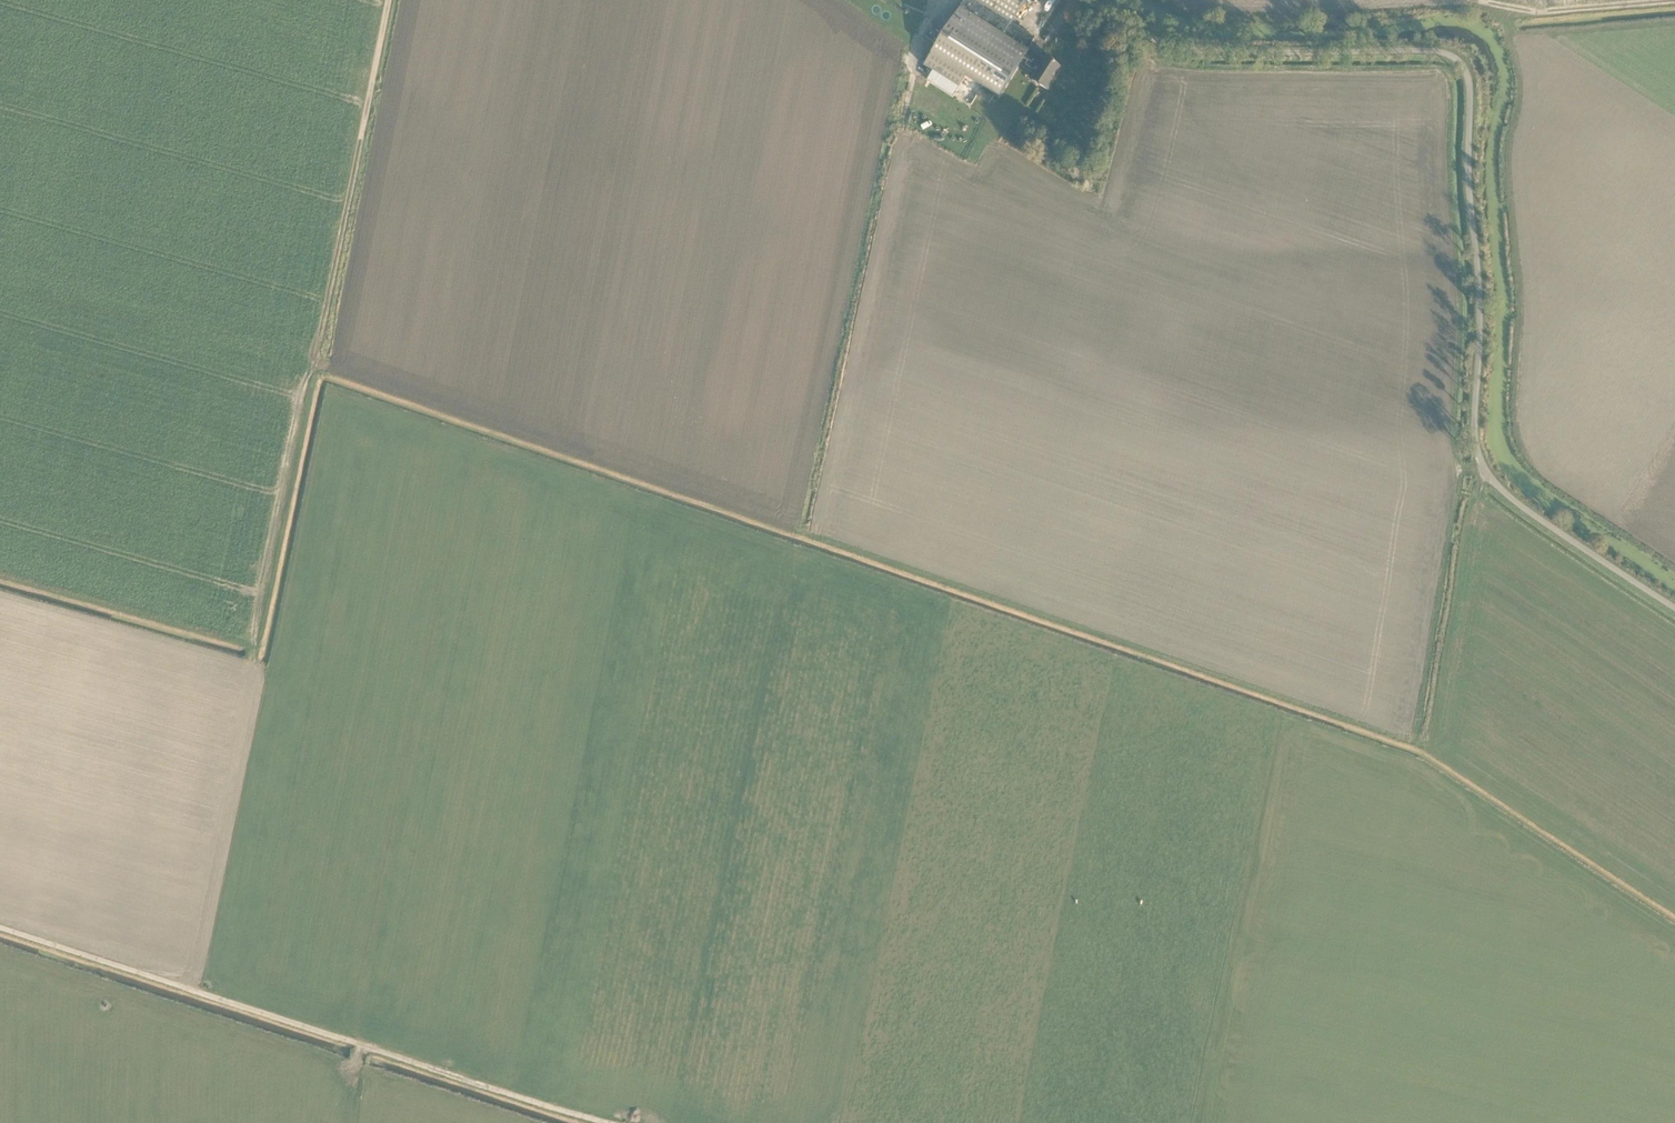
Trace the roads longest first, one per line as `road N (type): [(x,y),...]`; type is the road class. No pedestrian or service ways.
road 1 (unclassified): [(1674,608),(1516,503),(1479,457),(1469,85),(1457,60),(1429,51),(1186,49),(1091,0)]
road 2 (track): [(594,1122),(0,930)]
road 3 (track): [(1492,3),(1539,12),(1674,1)]

